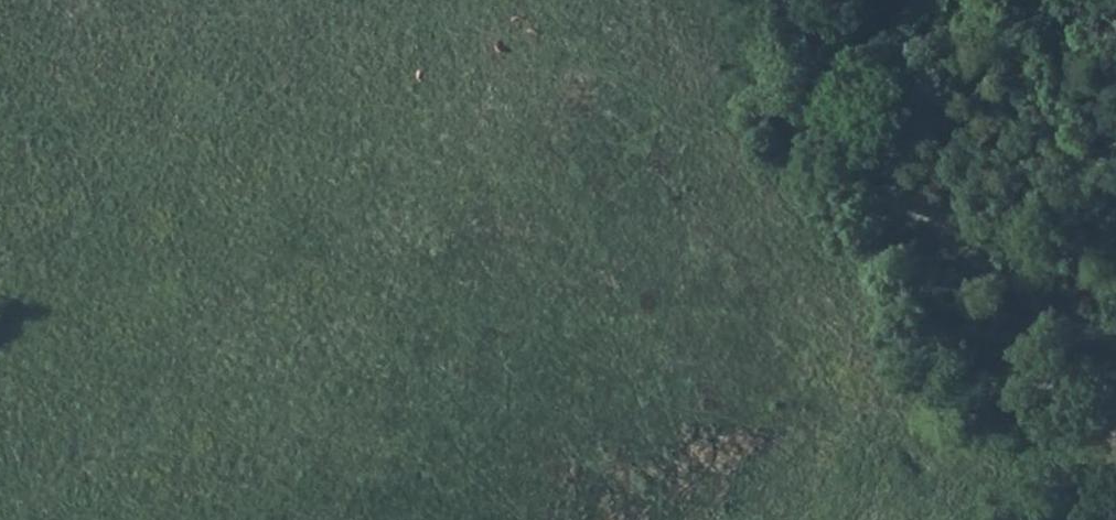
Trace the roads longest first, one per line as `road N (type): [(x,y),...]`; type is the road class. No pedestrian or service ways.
road 1 (unclassified): [(1115,360),(943,245),(911,211),(802,0)]

